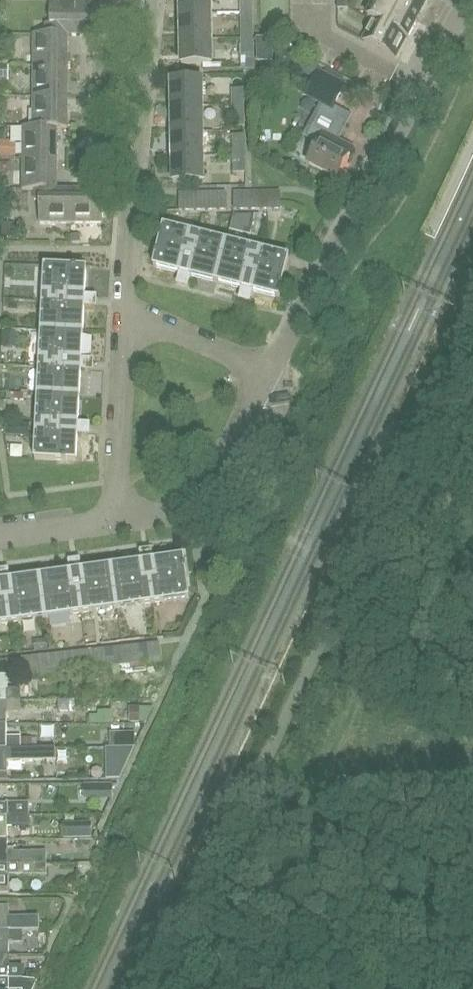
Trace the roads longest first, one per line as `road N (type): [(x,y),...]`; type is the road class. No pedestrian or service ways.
road 1 (residential): [(272,369),(462,0)]
road 2 (residential): [(121,316),(148,0)]
road 3 (residential): [(112,517),(192,516),(222,502),(243,471),(272,369)]
road 4 (residential): [(112,517),(121,316)]
road 5 (residential): [(272,369),(121,316)]

